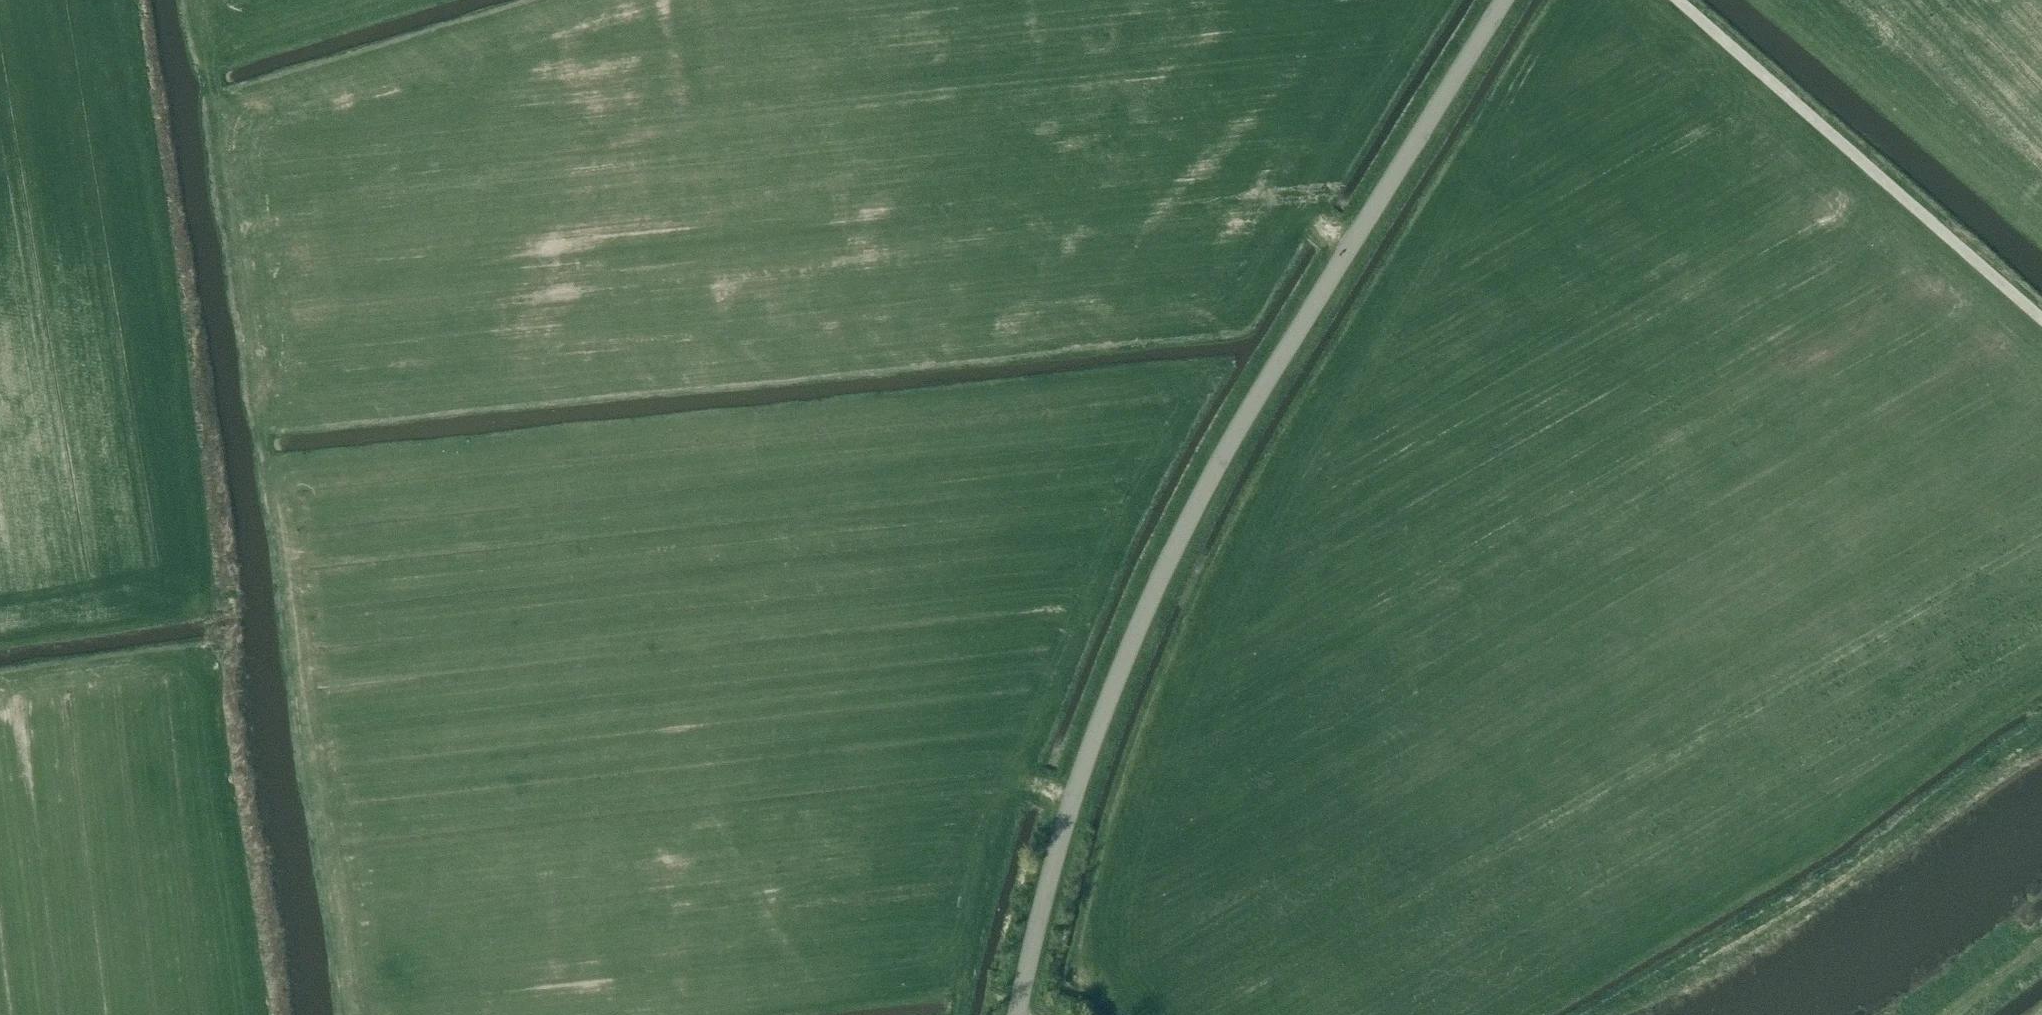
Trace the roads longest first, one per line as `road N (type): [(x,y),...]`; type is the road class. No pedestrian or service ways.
road 1 (tertiary): [(1012,1014),(1027,928),(1157,583),(1252,398),(1503,0)]
road 2 (track): [(1679,0),(2041,318)]

